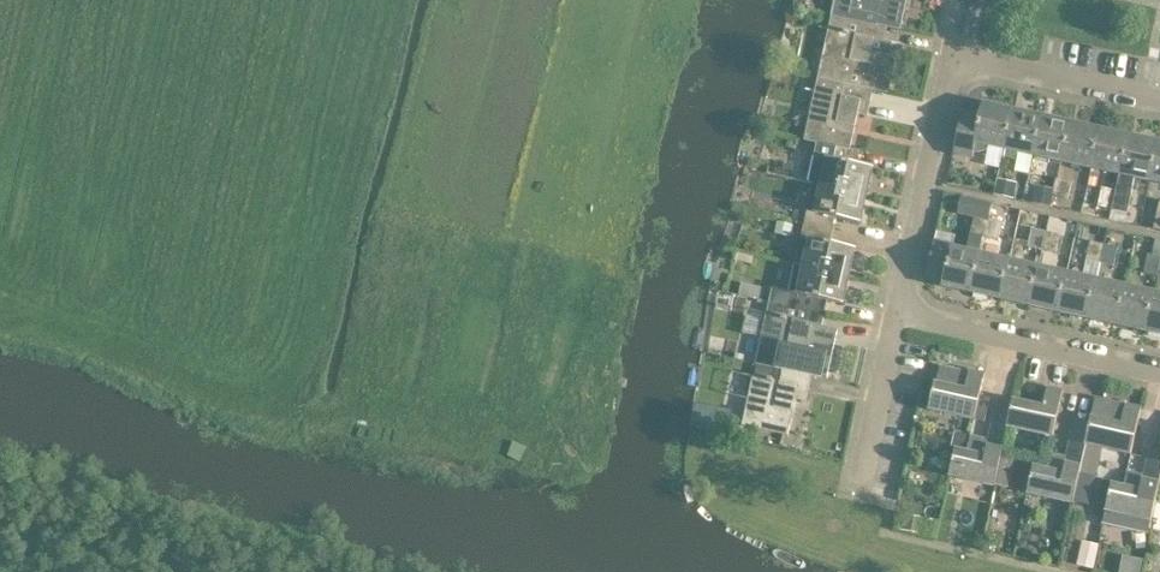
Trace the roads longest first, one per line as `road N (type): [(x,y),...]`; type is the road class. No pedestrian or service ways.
road 1 (residential): [(1159,371),(900,311)]
road 2 (residential): [(900,311),(955,54)]
road 3 (residential): [(955,54),(1159,95)]
road 4 (residential): [(859,500),(900,311)]

